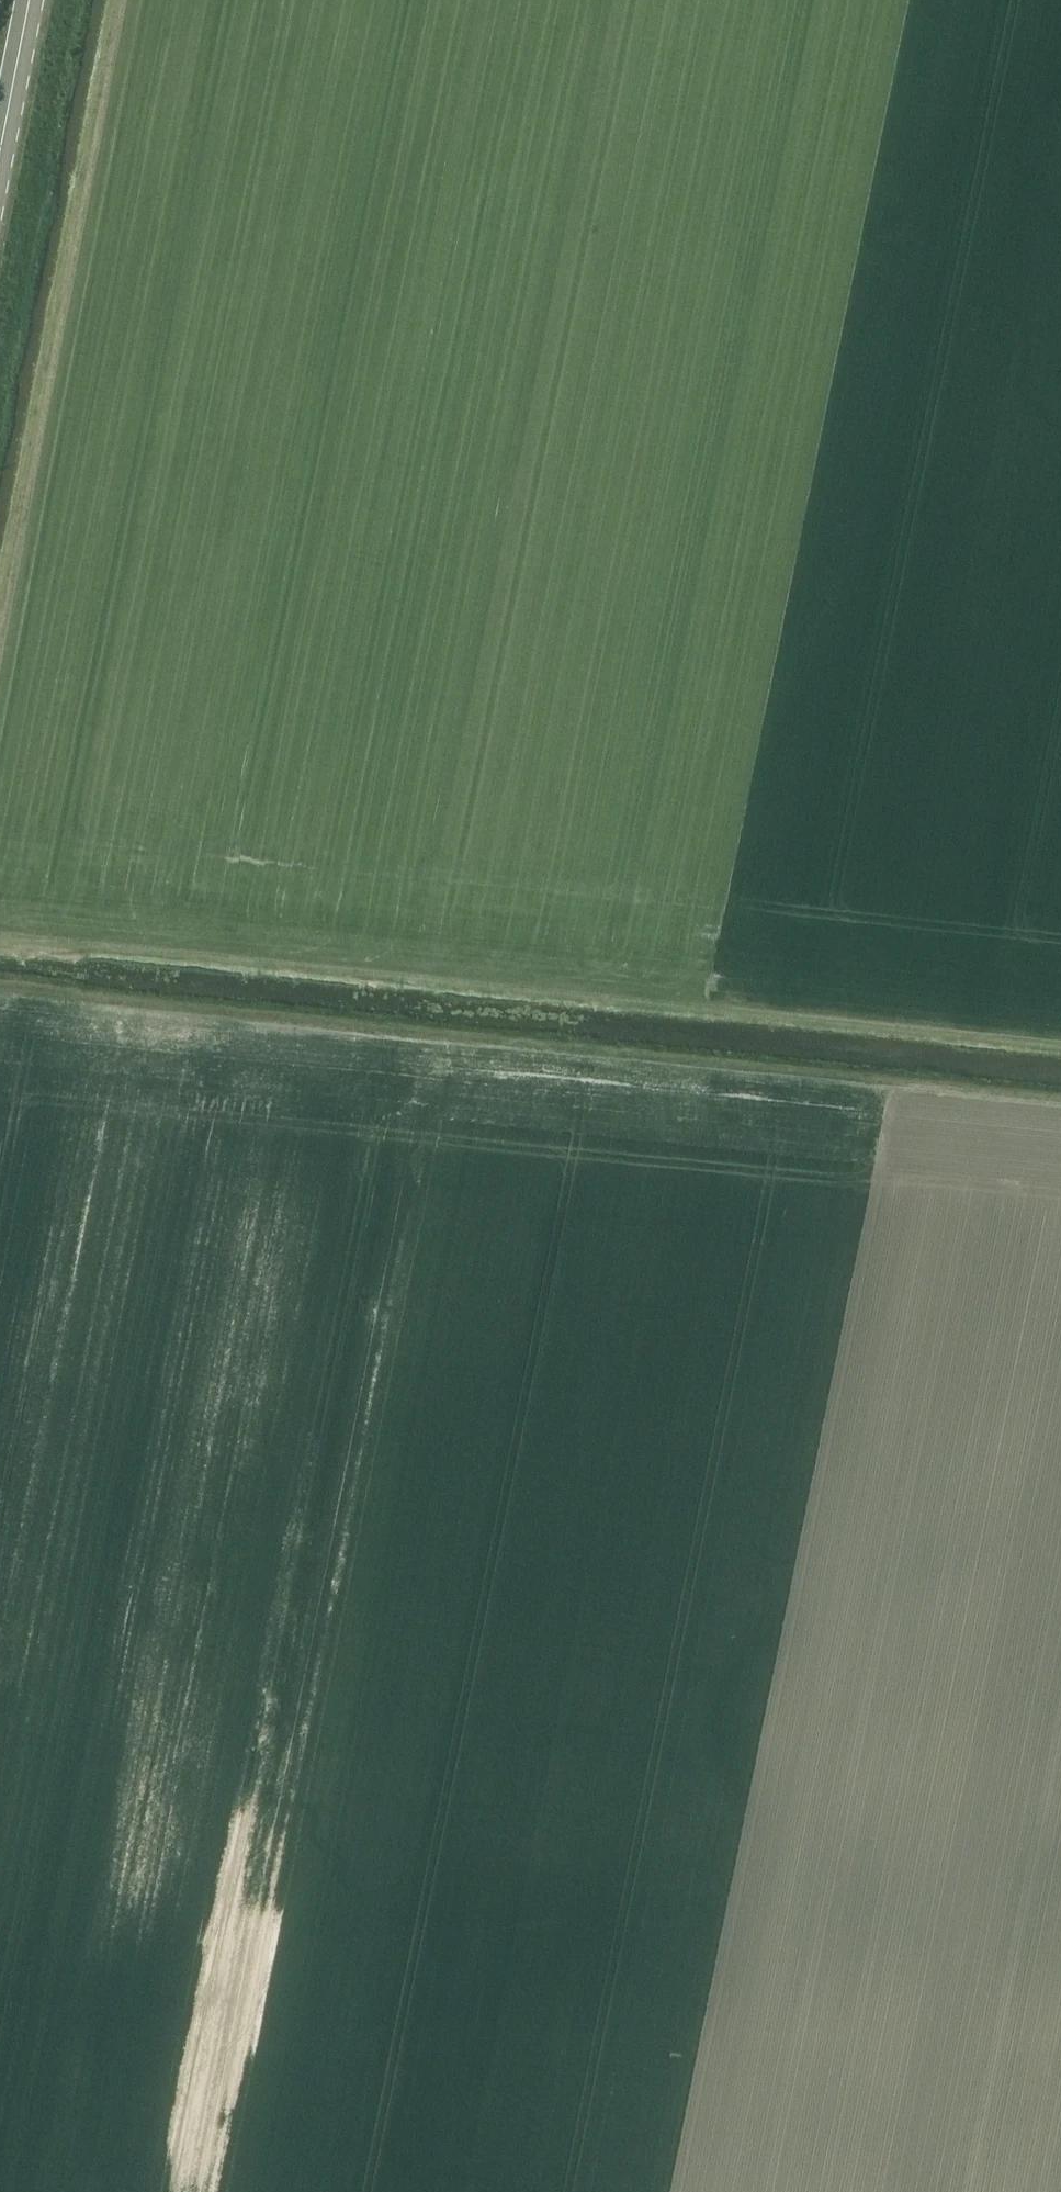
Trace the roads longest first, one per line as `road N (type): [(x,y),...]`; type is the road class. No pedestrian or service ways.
road 1 (primary): [(0,156),(30,0)]

